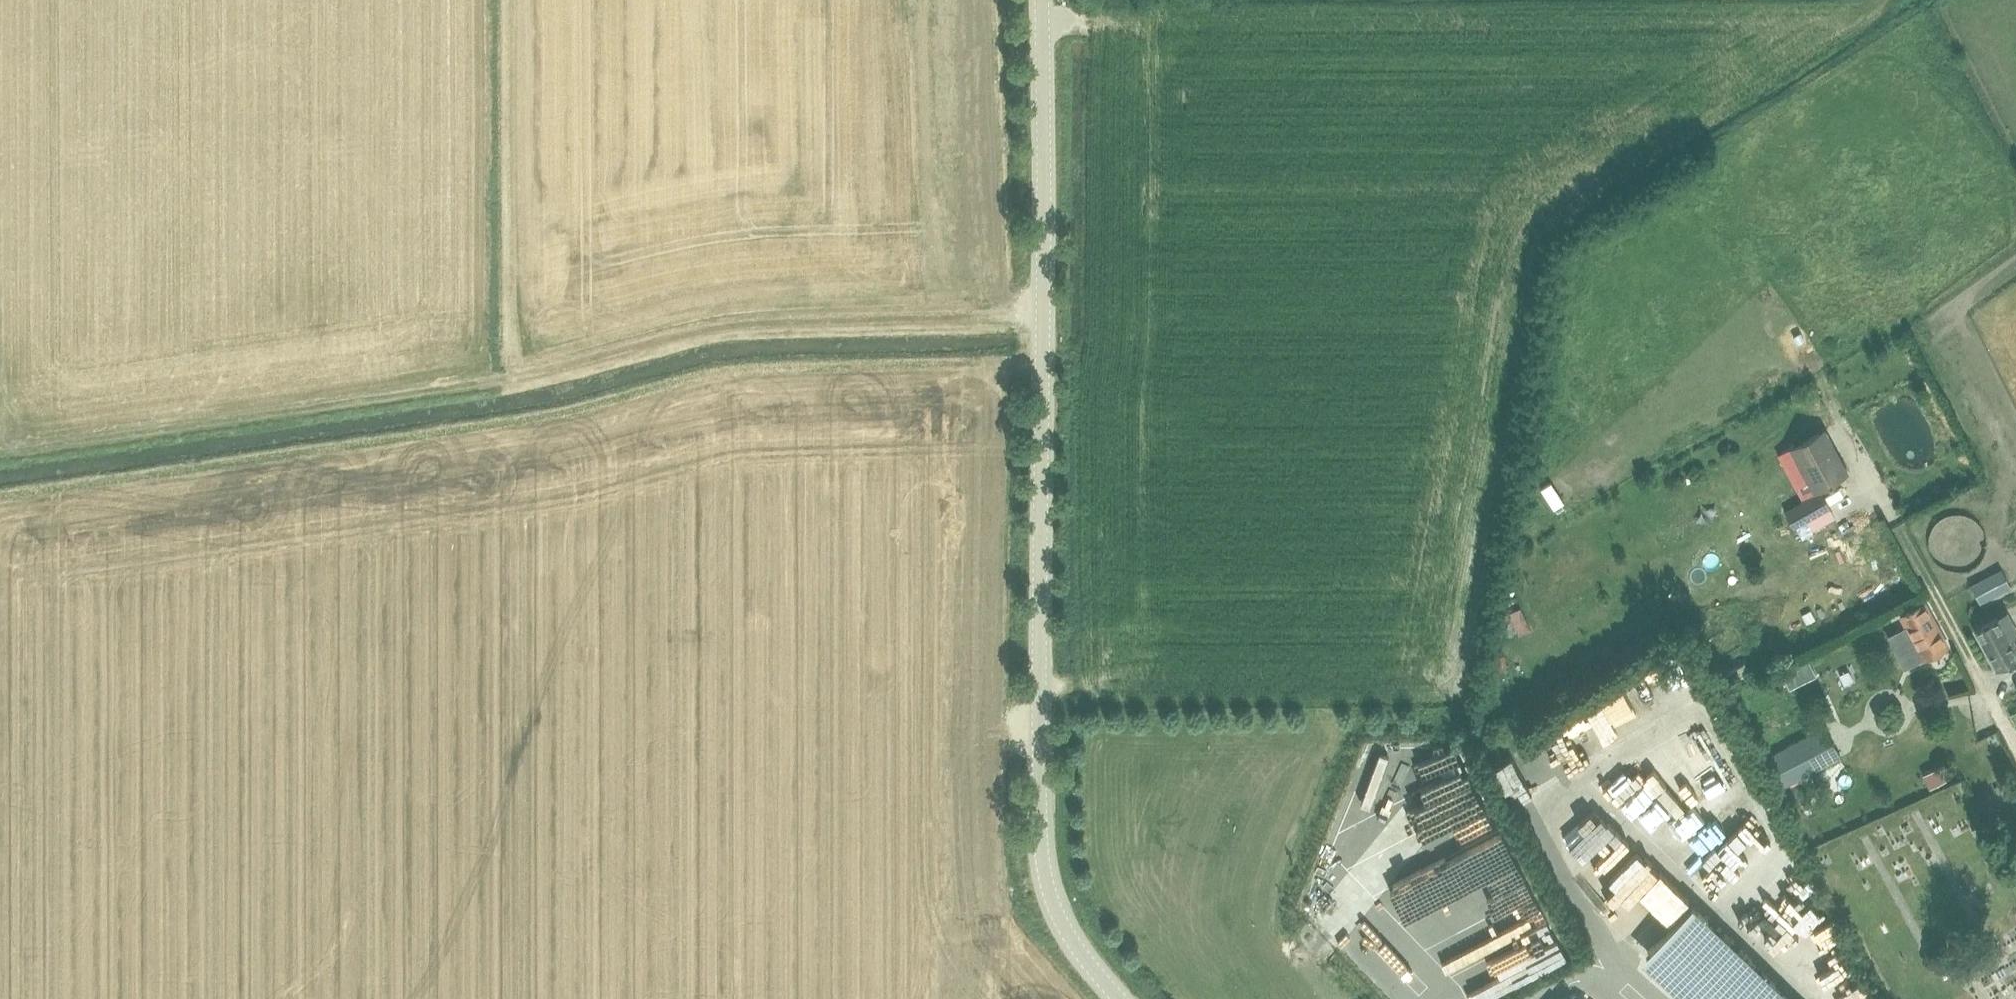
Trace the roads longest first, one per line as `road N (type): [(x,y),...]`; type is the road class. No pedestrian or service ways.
road 1 (track): [(0,436),(510,382),(727,329),(1042,314)]
road 2 (tertiary): [(1121,998),(1065,932),(1044,870),(1040,0)]
road 3 (residential): [(2015,753),(1851,438)]

